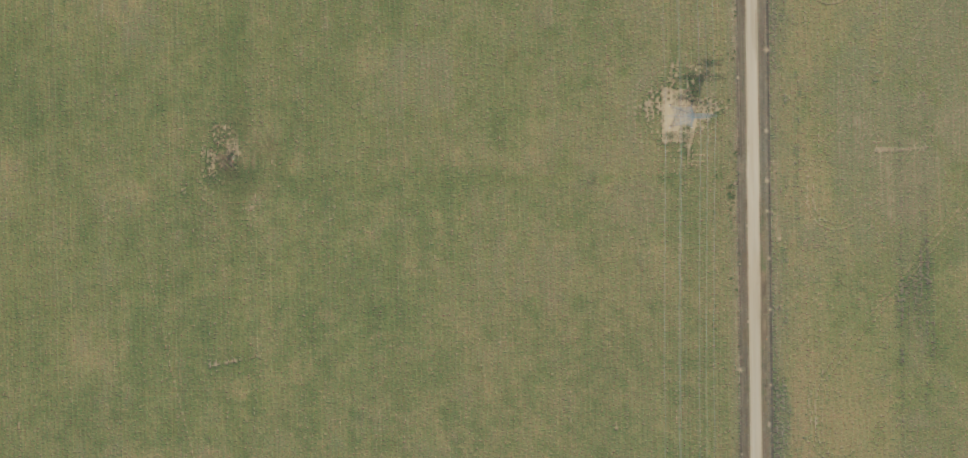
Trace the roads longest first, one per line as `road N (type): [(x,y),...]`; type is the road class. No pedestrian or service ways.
road 1 (residential): [(761,457),(756,0)]

